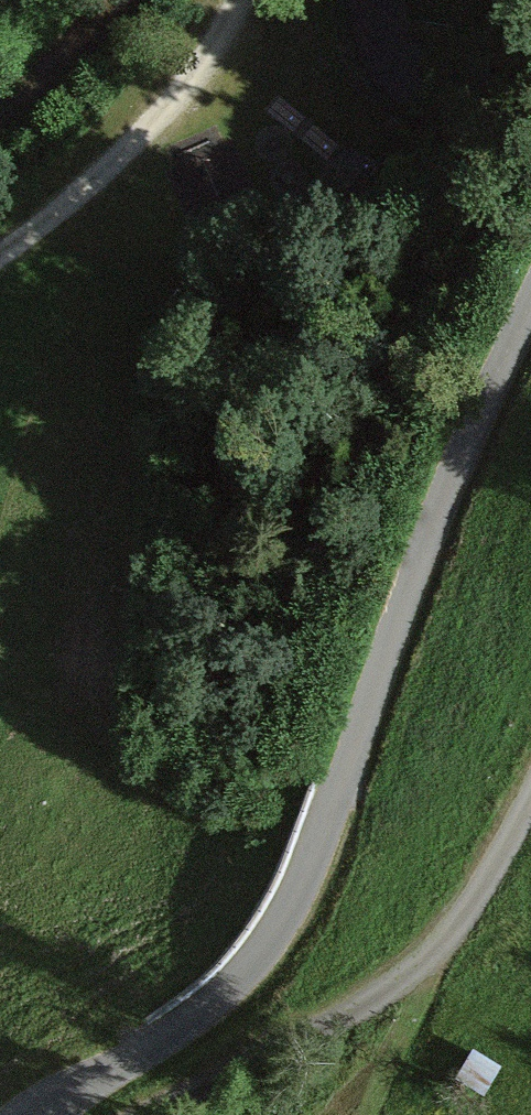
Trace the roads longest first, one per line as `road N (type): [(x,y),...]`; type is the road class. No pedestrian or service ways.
road 1 (unclassified): [(44,1114),(182,1029),(230,987),(290,907),(440,506),(530,307)]
road 2 (track): [(530,798),(482,891),(409,974),(355,1016),(150,1114)]
road 3 (track): [(236,0),(197,78),(55,216),(0,254)]

